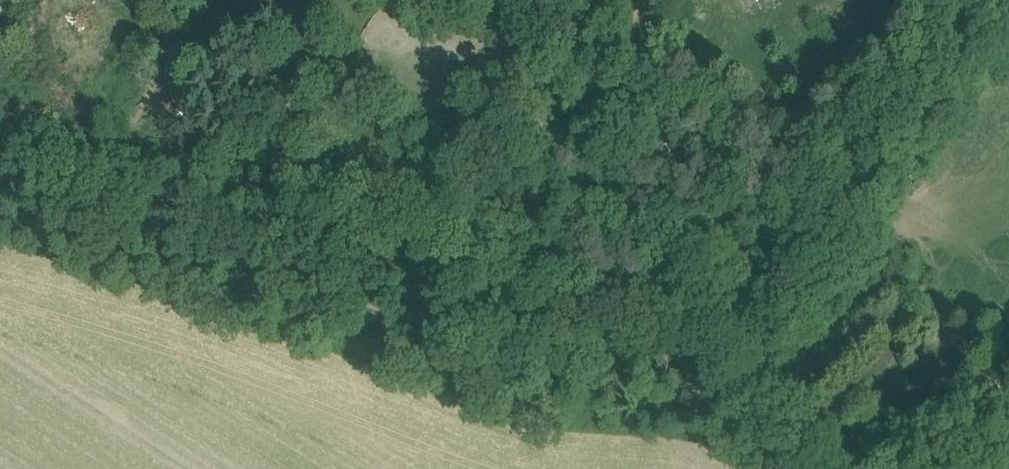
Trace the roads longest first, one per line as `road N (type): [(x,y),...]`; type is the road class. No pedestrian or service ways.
road 1 (track): [(0,185),(183,239),(569,386),(738,401),(808,438),(831,468)]
road 2 (track): [(602,0),(994,350)]
road 3 (track): [(92,211),(220,0)]

